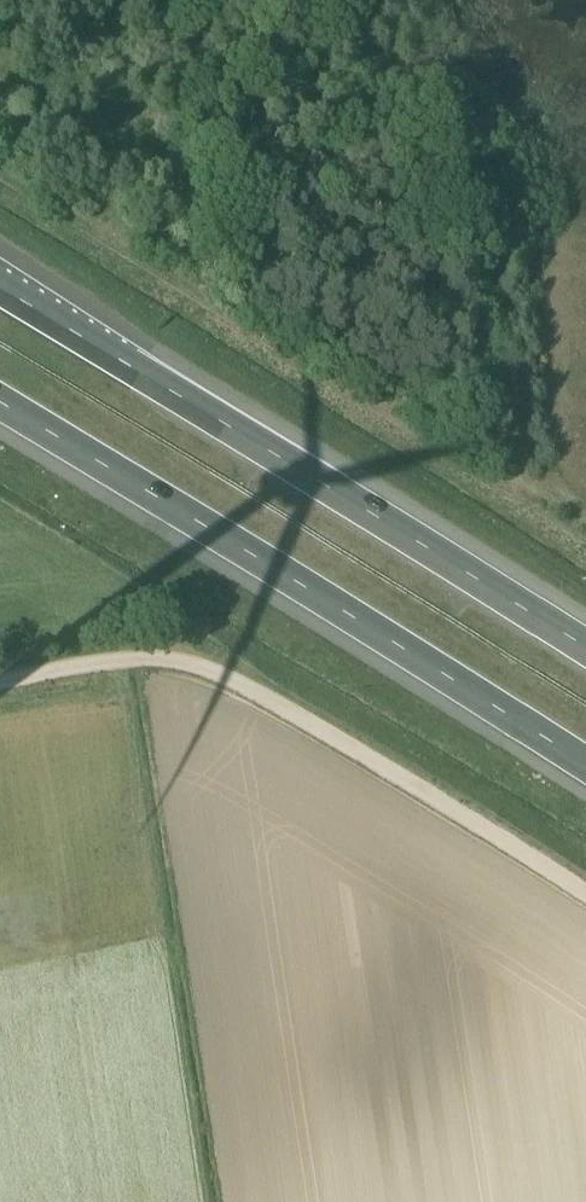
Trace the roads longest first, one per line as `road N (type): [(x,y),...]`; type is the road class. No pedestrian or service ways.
road 1 (motorway): [(0,402),(585,768)]
road 2 (motorway): [(585,648),(0,287)]
road 3 (track): [(0,664),(134,653),(197,659),(266,691),(585,908)]

